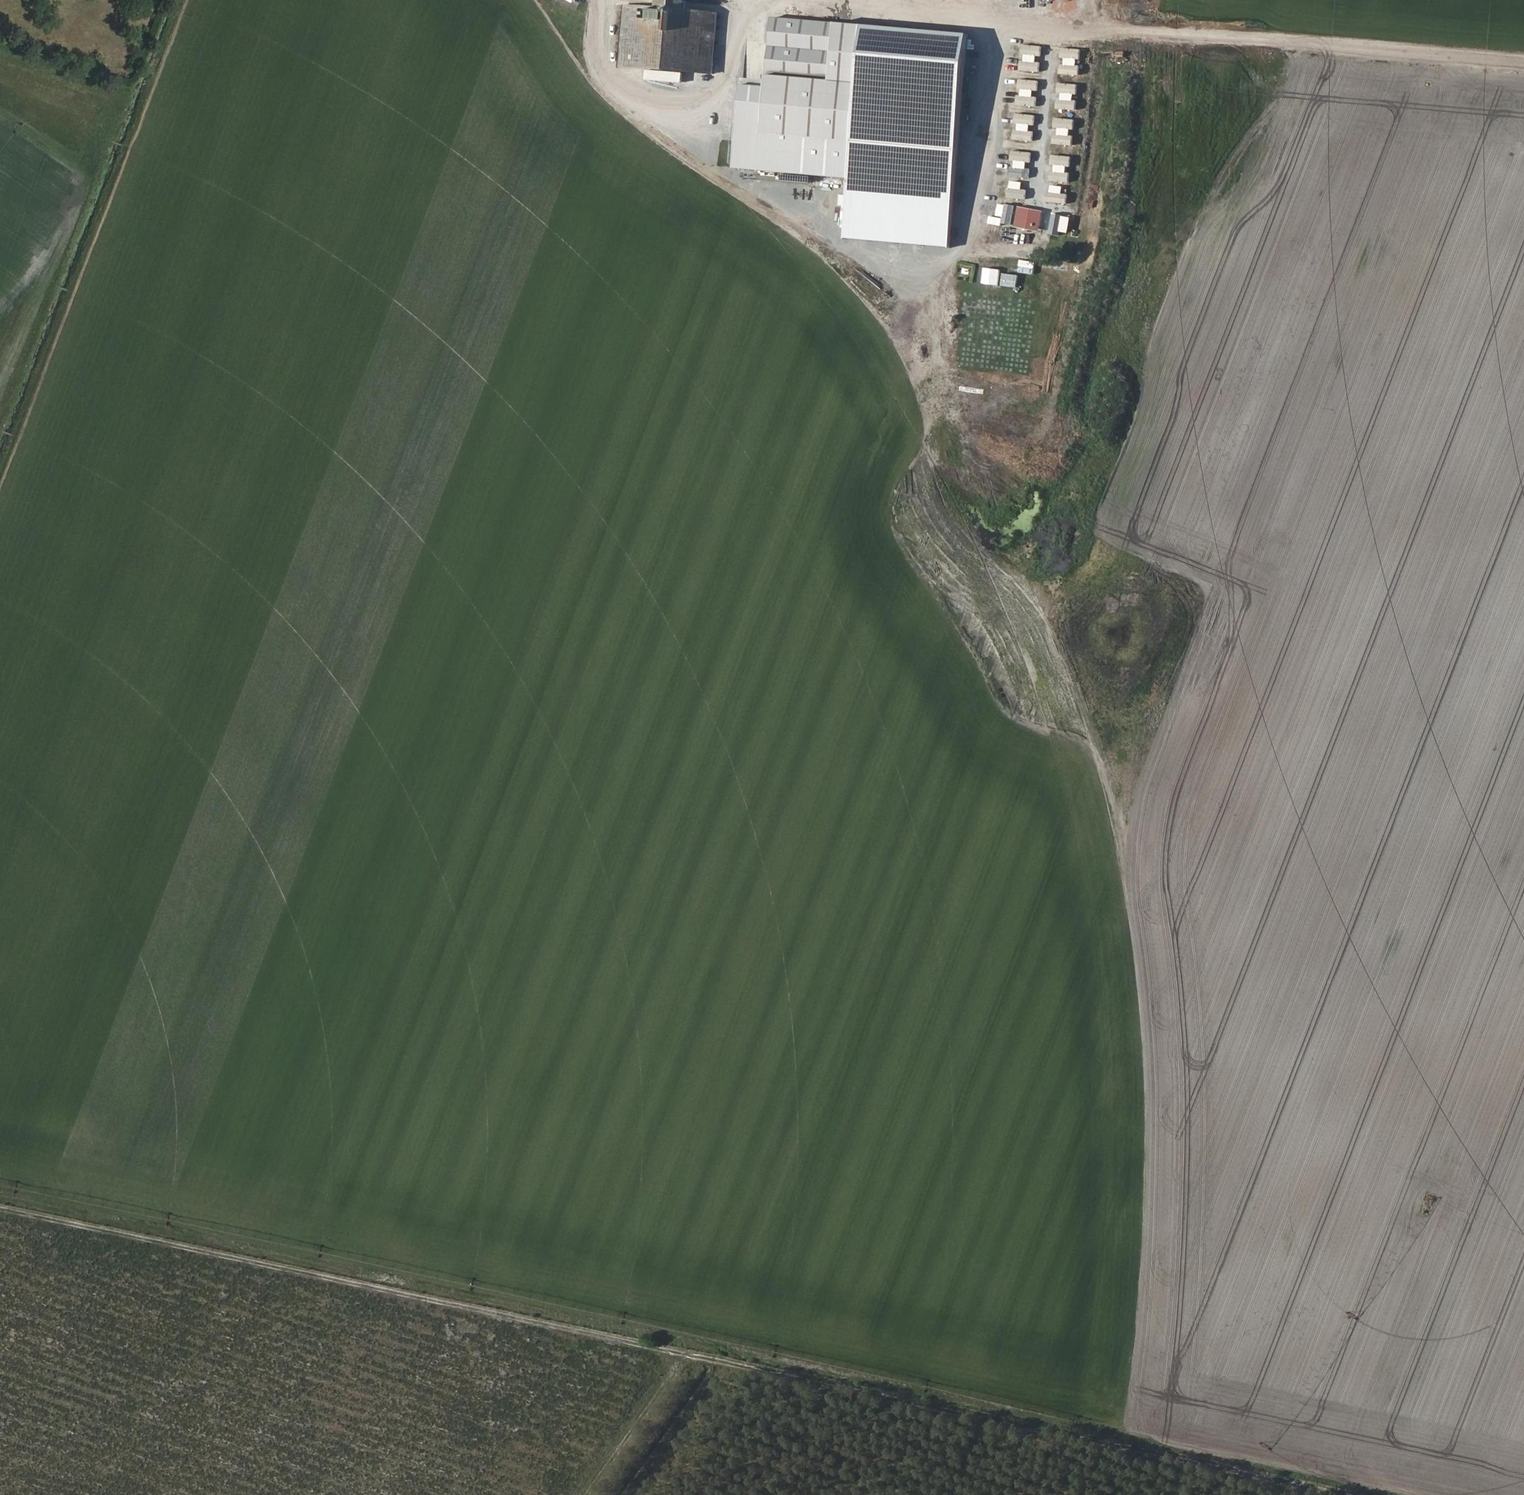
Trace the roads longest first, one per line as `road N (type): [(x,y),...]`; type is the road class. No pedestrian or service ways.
road 1 (track): [(1523,64),(728,0)]

